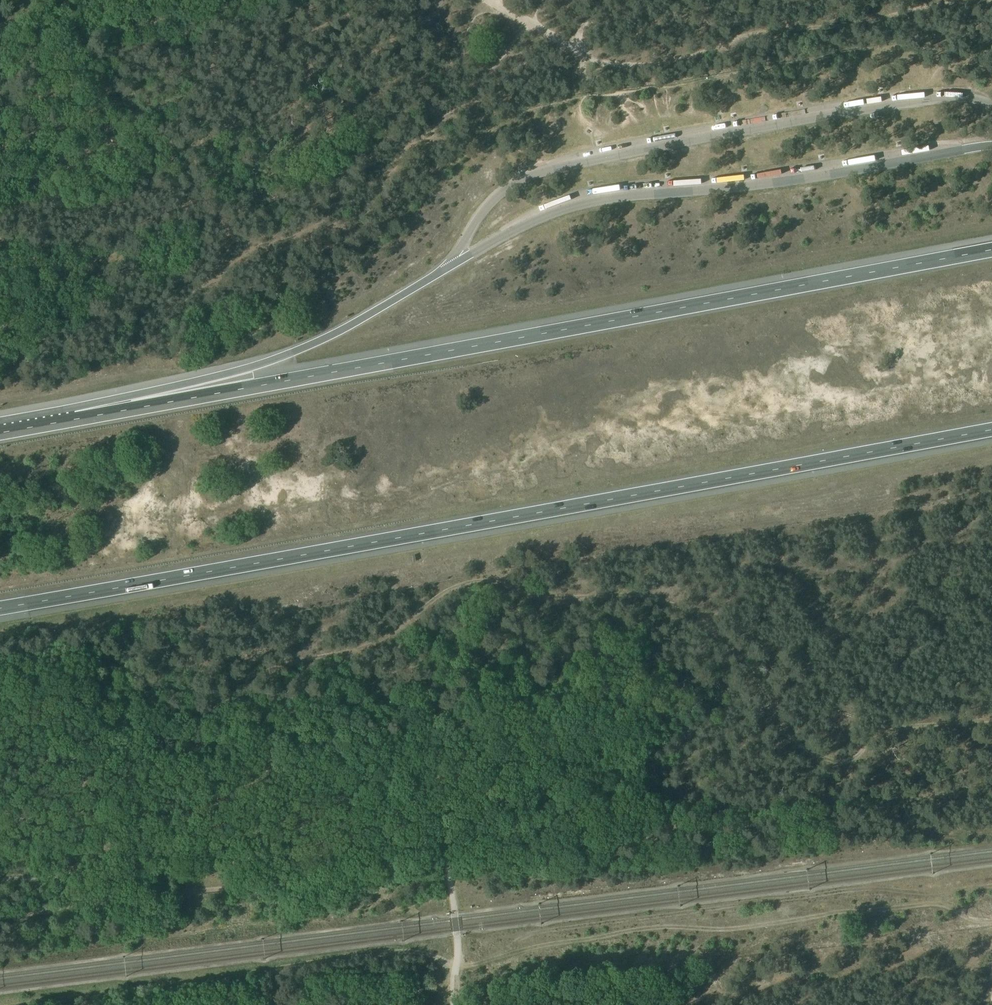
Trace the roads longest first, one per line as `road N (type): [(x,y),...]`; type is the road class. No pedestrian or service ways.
road 1 (track): [(204,869),(214,742),(230,691),(260,672),(370,646),(466,583),(497,582),(538,596),(671,603),(738,655),(788,732),(822,758),(854,759),(875,737),(911,726),(991,719)]
road 2 (motorway): [(0,608),(991,429)]
road 3 (motorway): [(991,250),(43,425)]
road 4 (track): [(457,965),(644,929),(721,930),(930,903),(991,920)]
road 5 (track): [(969,0),(755,34),(658,64),(617,67),(491,0)]
road 6 (track): [(457,965),(366,955),(3,1004)]
road 7 (track): [(0,914),(448,861)]
road 8 (motorway): [(450,267),(261,365),(72,408),(43,425)]
road 9 (track): [(448,861),(459,945),(454,1004)]

